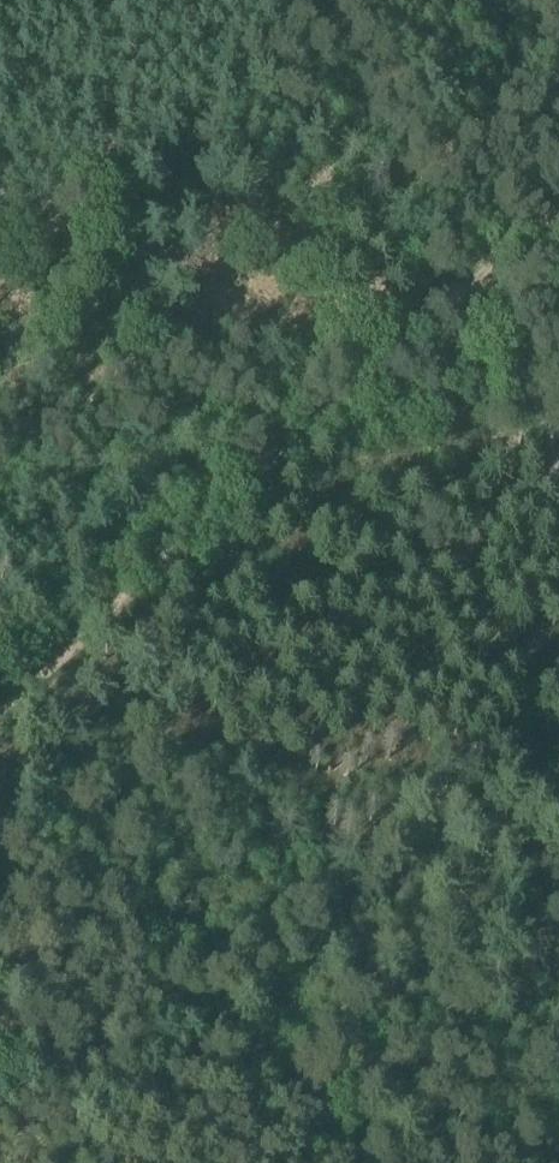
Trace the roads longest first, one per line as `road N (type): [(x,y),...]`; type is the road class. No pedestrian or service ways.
road 1 (track): [(0,716),(445,311)]
road 2 (track): [(558,484),(506,367),(445,311)]
road 3 (track): [(0,262),(133,140)]
road 4 (track): [(445,311),(558,209)]

